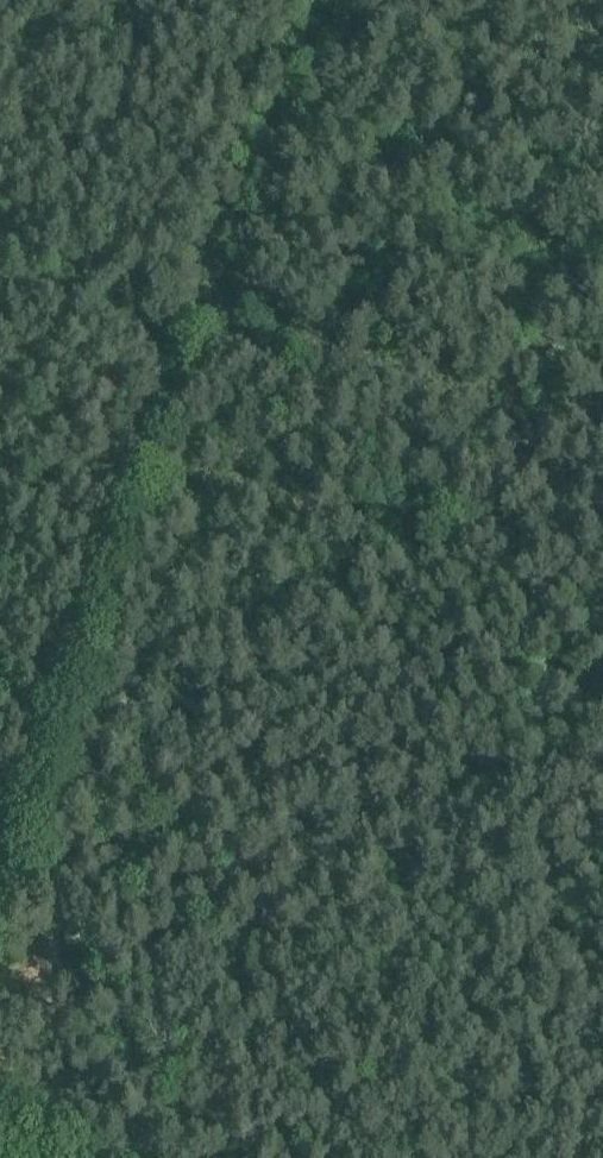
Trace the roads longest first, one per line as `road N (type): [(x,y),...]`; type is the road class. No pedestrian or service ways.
road 1 (track): [(0,850),(335,0)]
road 2 (track): [(0,862),(241,1157)]

